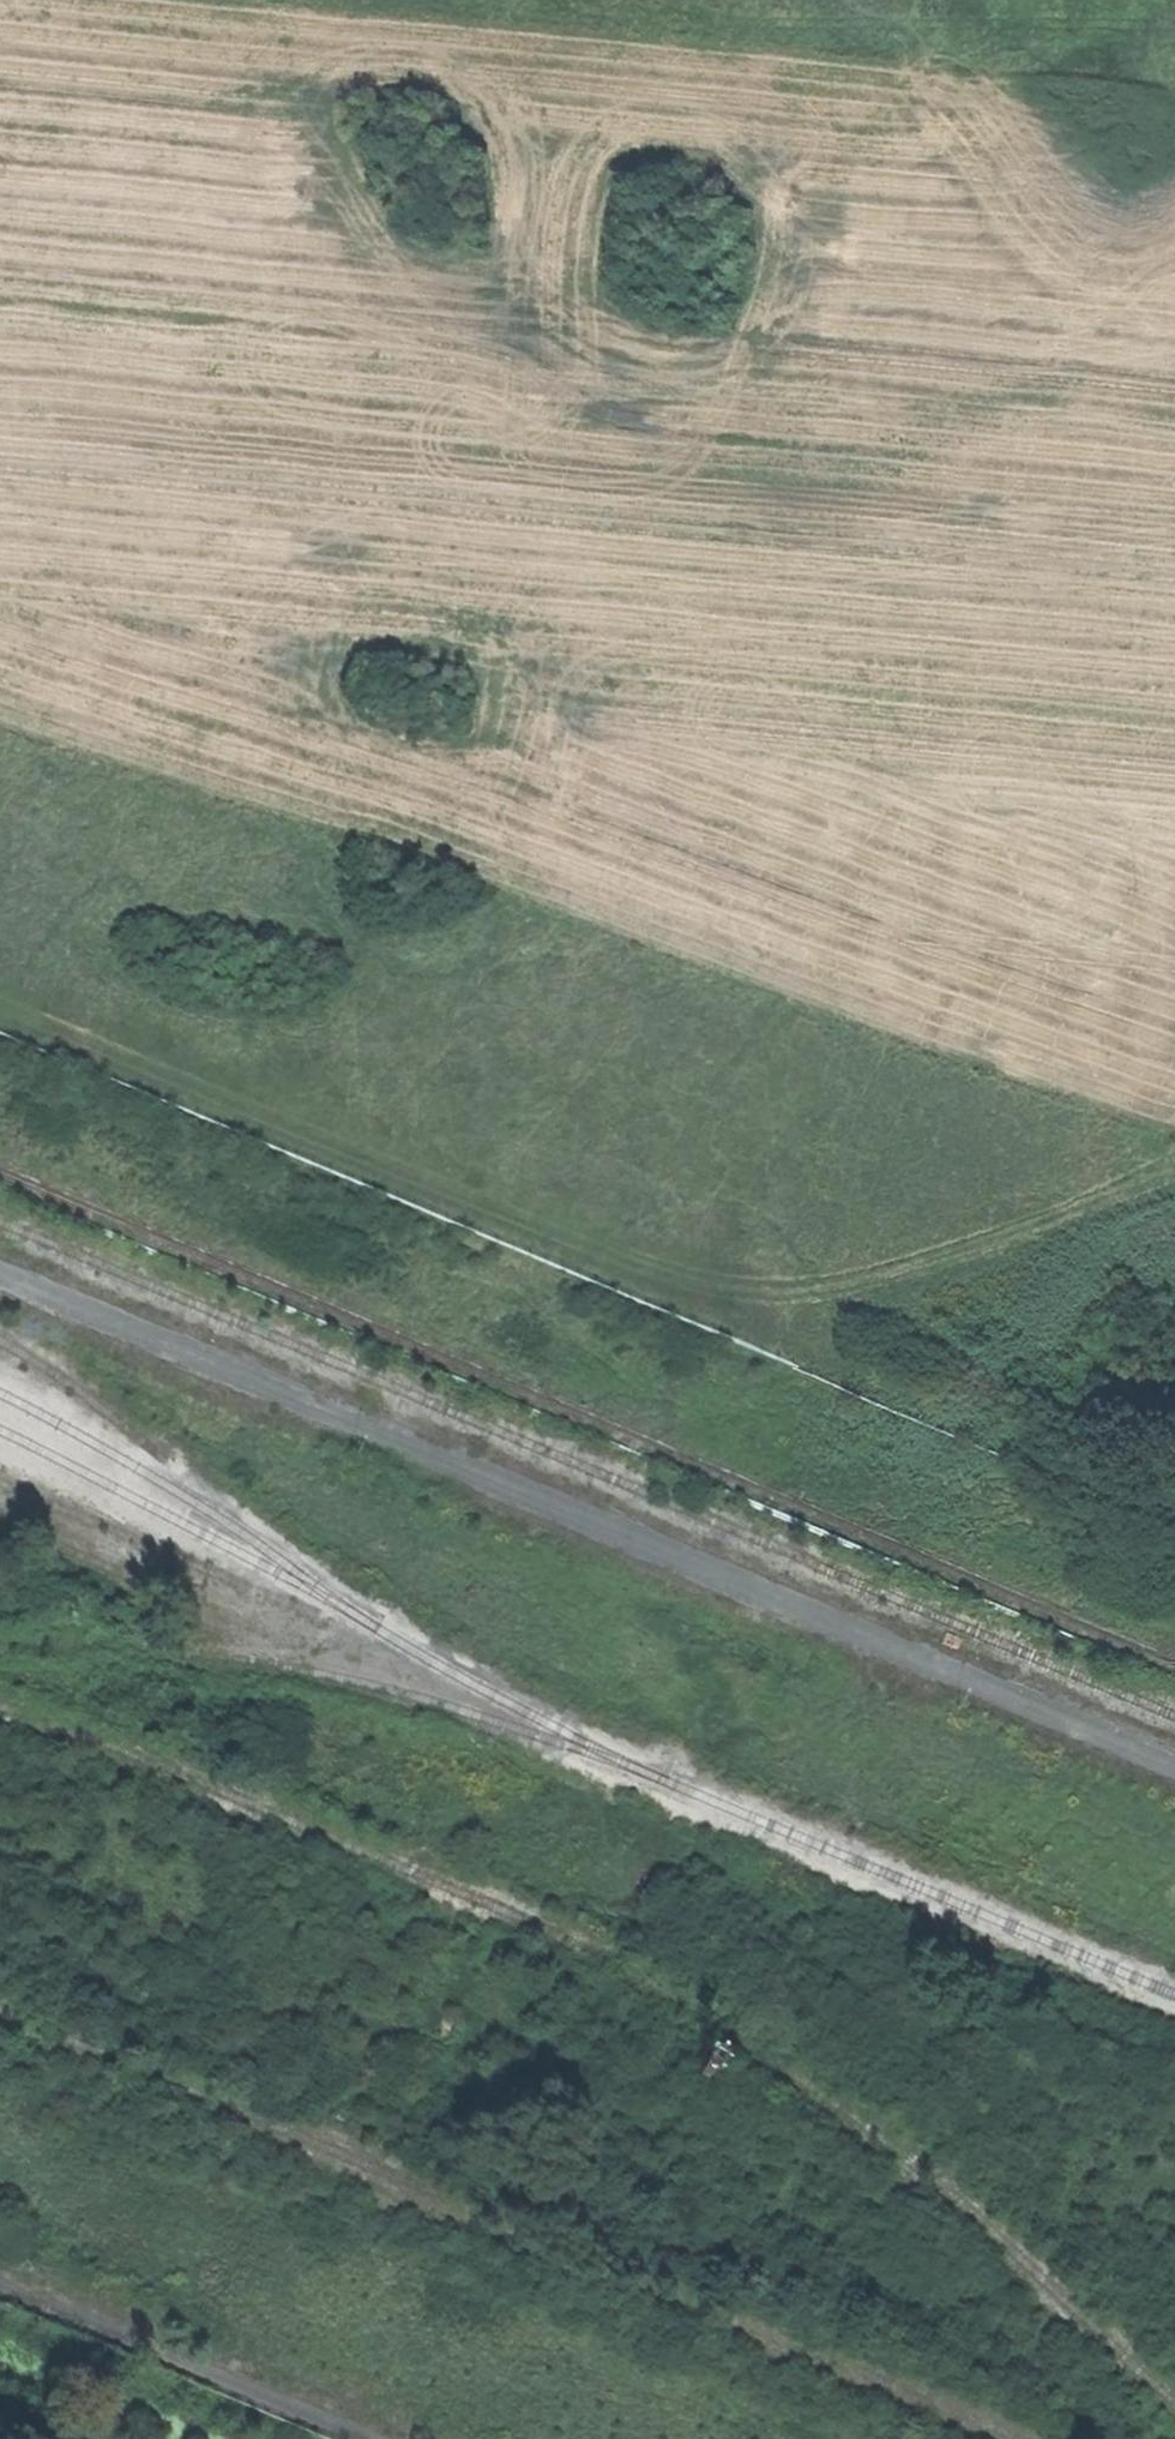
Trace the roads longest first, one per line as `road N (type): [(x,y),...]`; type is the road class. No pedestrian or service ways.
road 1 (track): [(1174,1167),(944,1272),(800,1309),(722,1306),(0,1011)]
road 2 (track): [(369,2438),(0,2285)]

